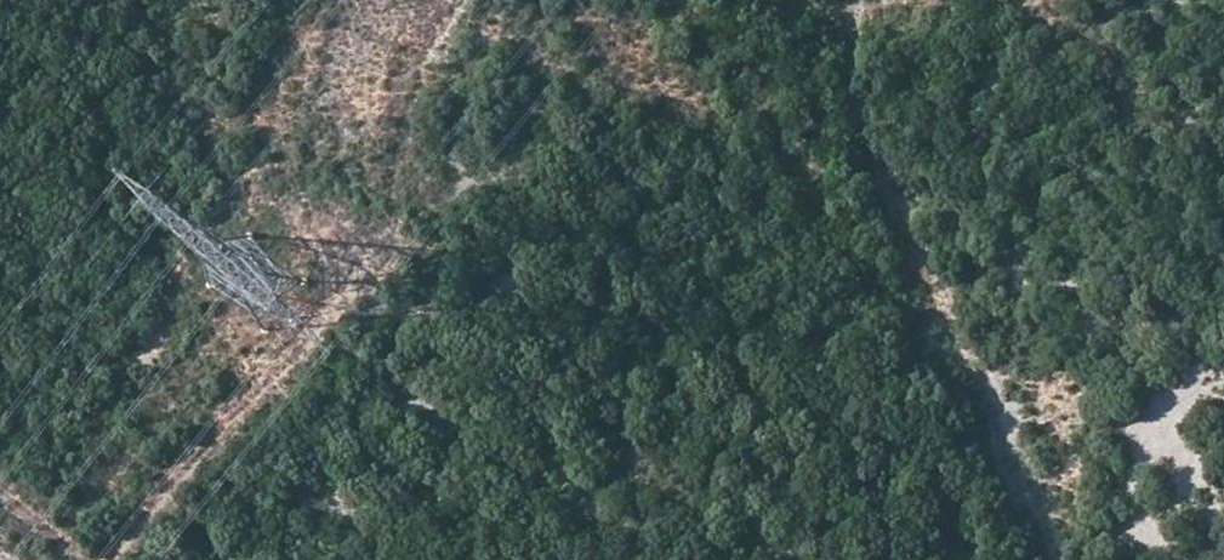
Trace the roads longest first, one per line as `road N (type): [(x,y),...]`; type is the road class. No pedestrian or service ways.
road 1 (track): [(1049,559),(984,372),(877,169),(845,0)]

